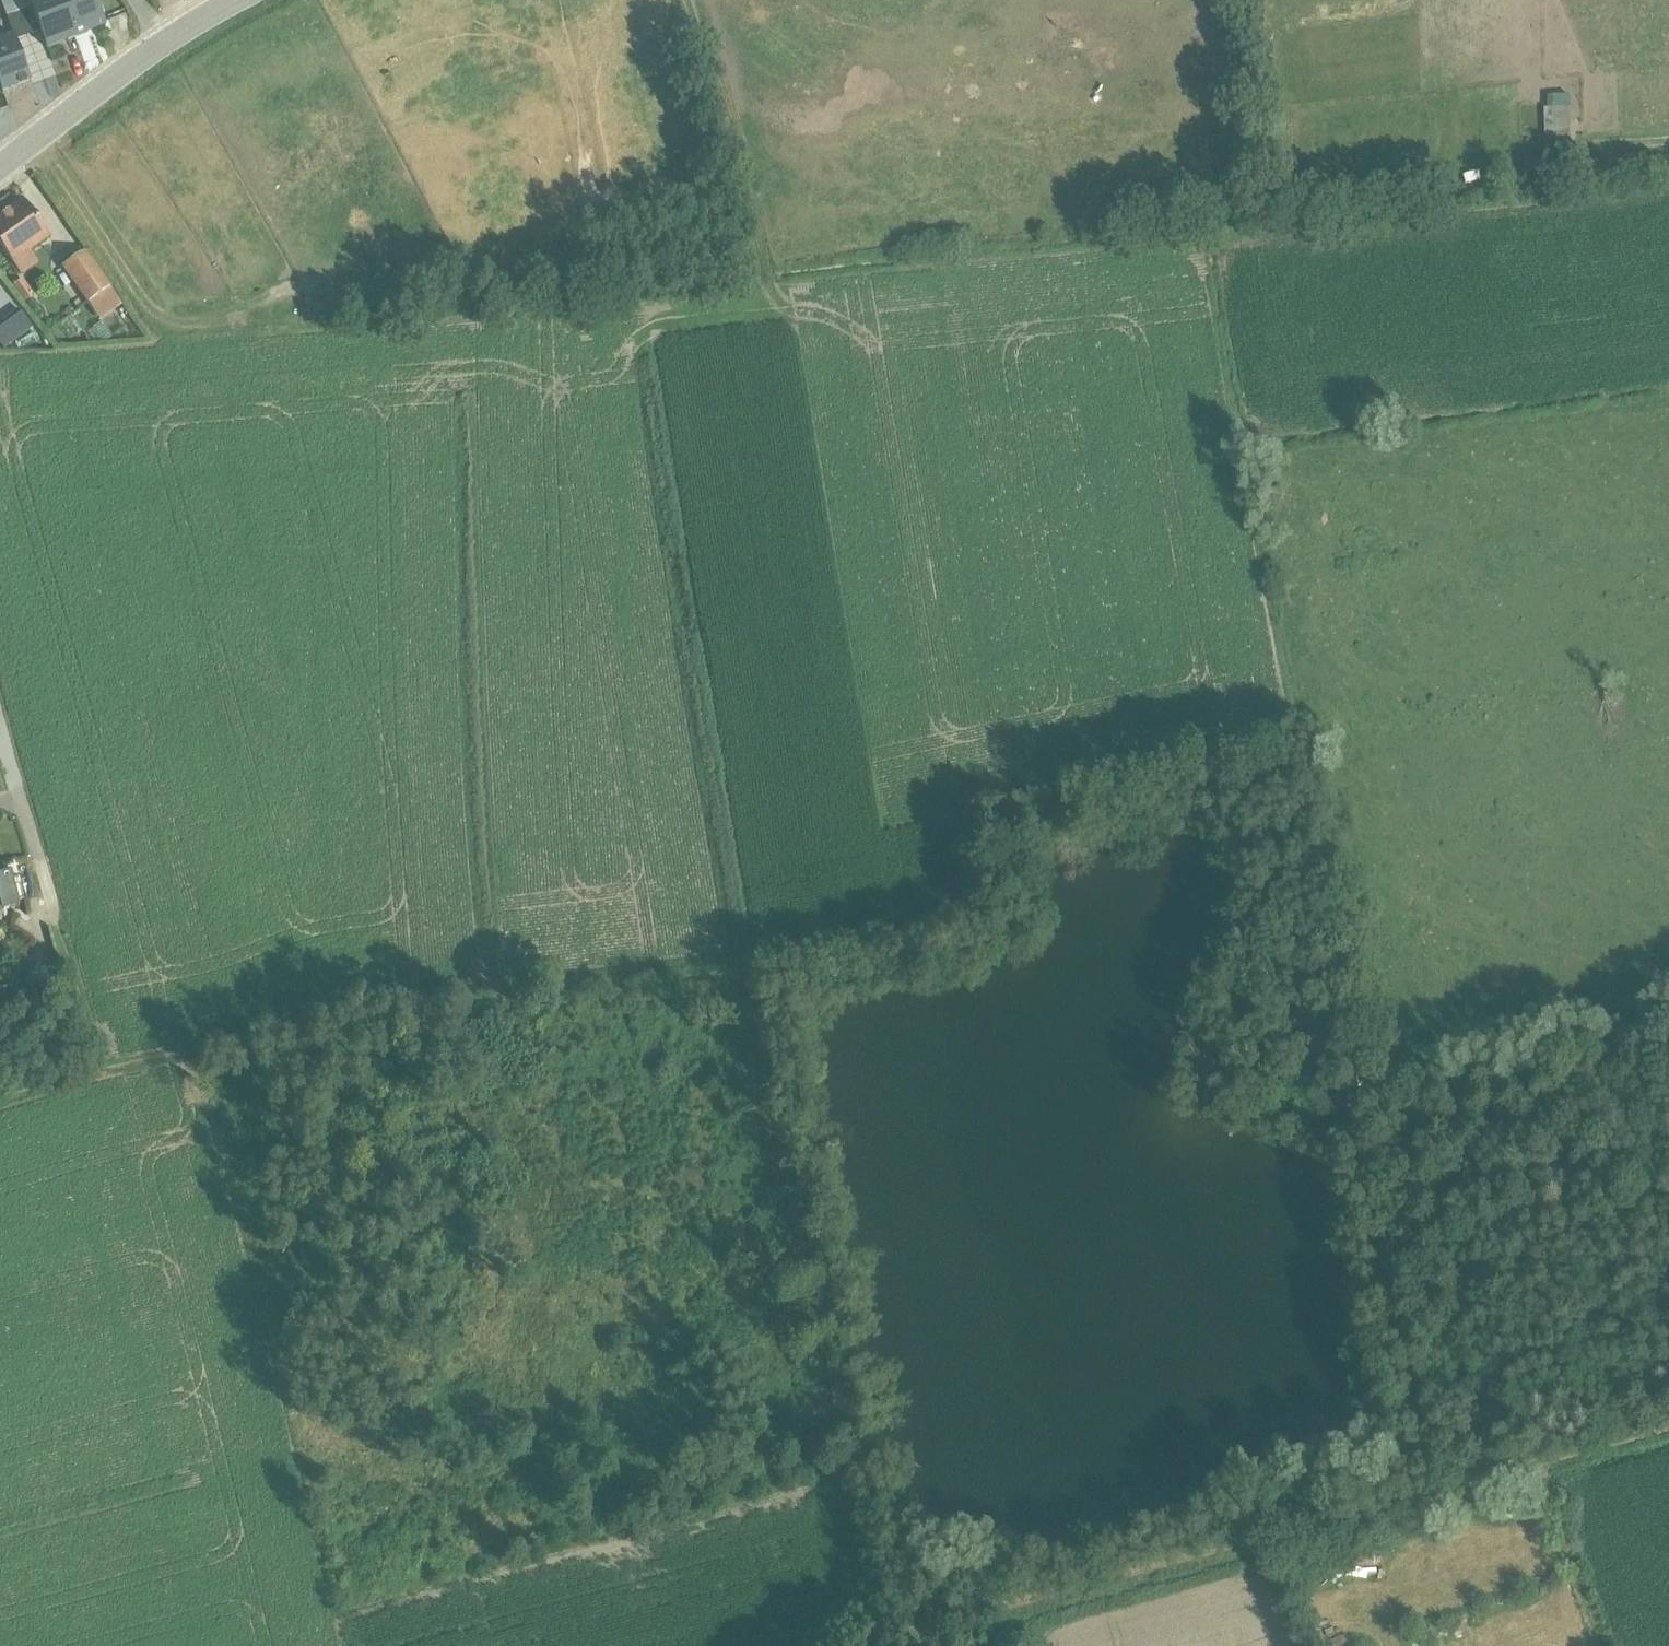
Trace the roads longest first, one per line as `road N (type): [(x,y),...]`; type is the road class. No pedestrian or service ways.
road 1 (track): [(909,1621),(1535,1455)]
road 2 (residential): [(0,724),(104,1070)]
road 3 (residential): [(0,166),(162,47),(241,0)]
road 4 (track): [(1535,1455),(1668,1416)]

